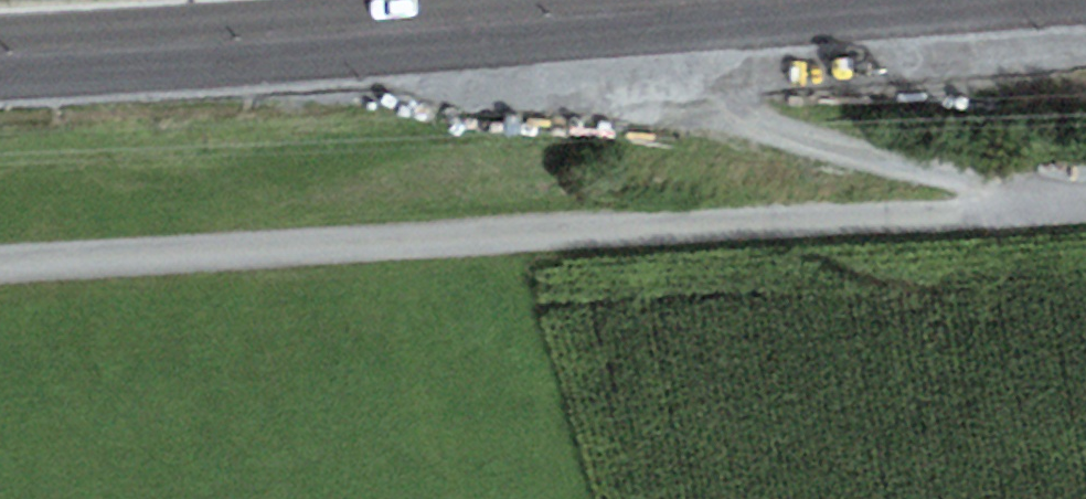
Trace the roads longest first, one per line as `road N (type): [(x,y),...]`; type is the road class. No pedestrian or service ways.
road 1 (residential): [(1085,203),(0,266)]
road 2 (primary): [(0,50),(803,0)]
road 3 (track): [(591,80),(0,249)]
road 4 (track): [(588,15),(591,80),(1085,201)]
road 5 (track): [(1085,398),(1003,375),(710,253),(703,225)]

